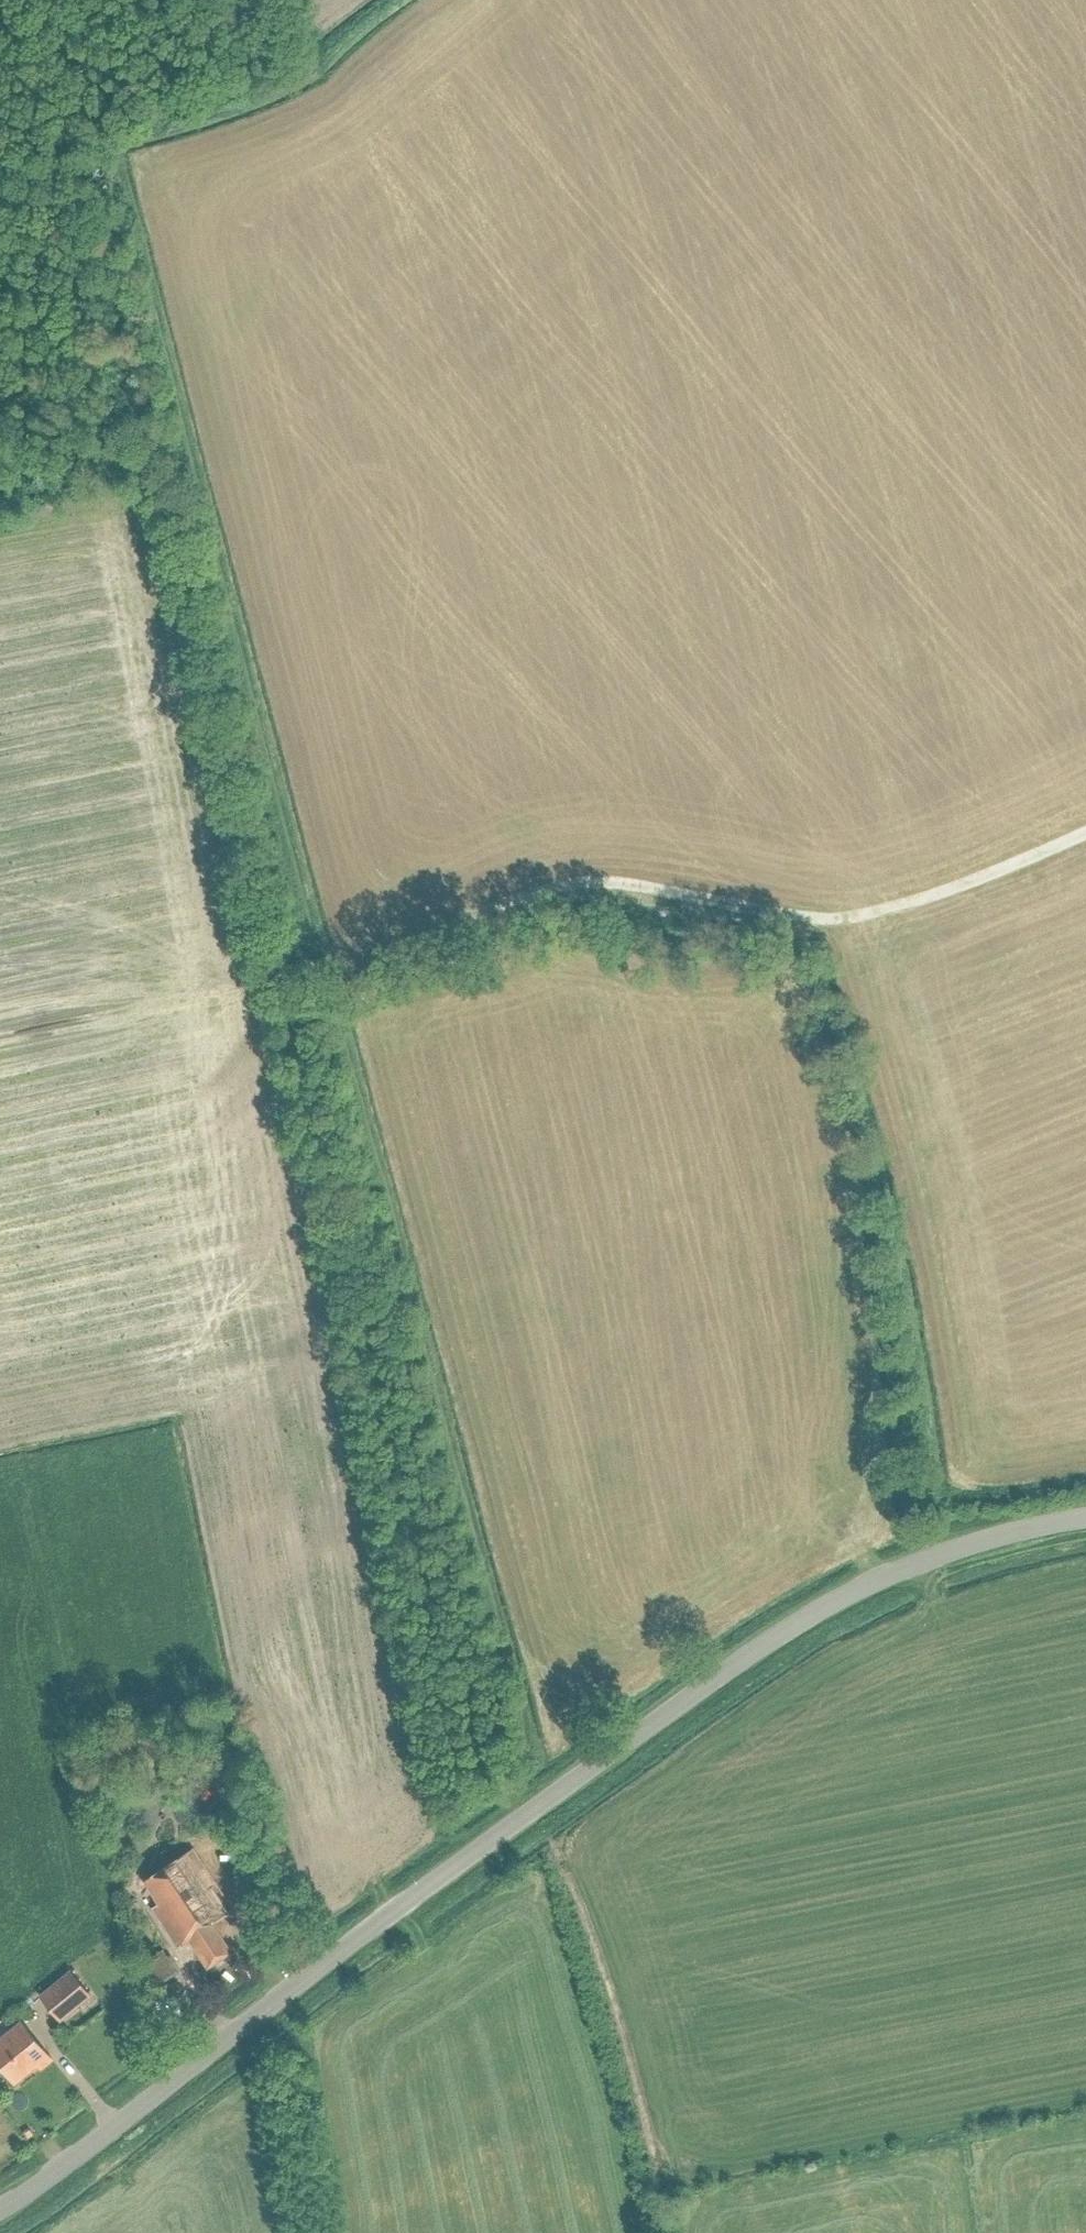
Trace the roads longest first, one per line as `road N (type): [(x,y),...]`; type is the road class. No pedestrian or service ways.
road 1 (track): [(527,1812),(508,1780),(522,1726),(145,304)]
road 2 (tertiary): [(0,2206),(427,1886),(802,1619),(923,1560),(1085,1516)]

